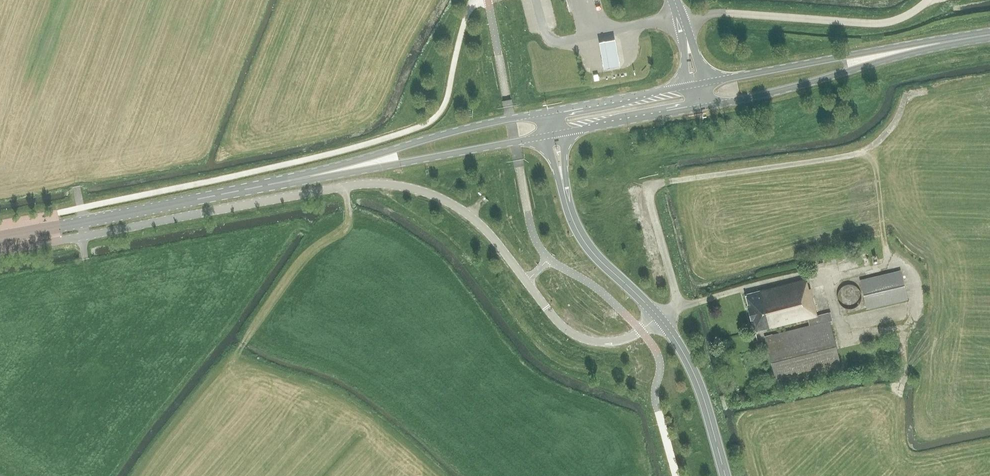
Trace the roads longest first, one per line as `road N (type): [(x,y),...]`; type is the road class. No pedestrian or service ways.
road 1 (unclassified): [(0,252),(379,184),(429,193),(465,212),(527,282)]
road 2 (primary): [(0,238),(320,174)]
road 3 (track): [(665,182),(861,152),(885,135),(906,98),(924,91)]
road 4 (primary): [(701,108),(932,45)]
road 5 (primary): [(547,112),(320,174)]
road 6 (primary): [(932,45),(707,83)]
road 7 (primary): [(320,174),(545,137)]
road 8 (track): [(901,262),(917,306),(838,325),(827,280)]
road 9 (secondary): [(726,475),(696,378),(658,317)]
road 10 (track): [(988,423),(957,402),(957,324),(902,325)]
road 11 (secondary): [(658,317),(586,242),(563,180)]
road 12 (unclassified): [(658,317),(621,340),(586,340),(566,329),(527,282)]
road 13 (primary): [(686,86),(547,112)]
road 14 (primary): [(562,133),(701,108)]

